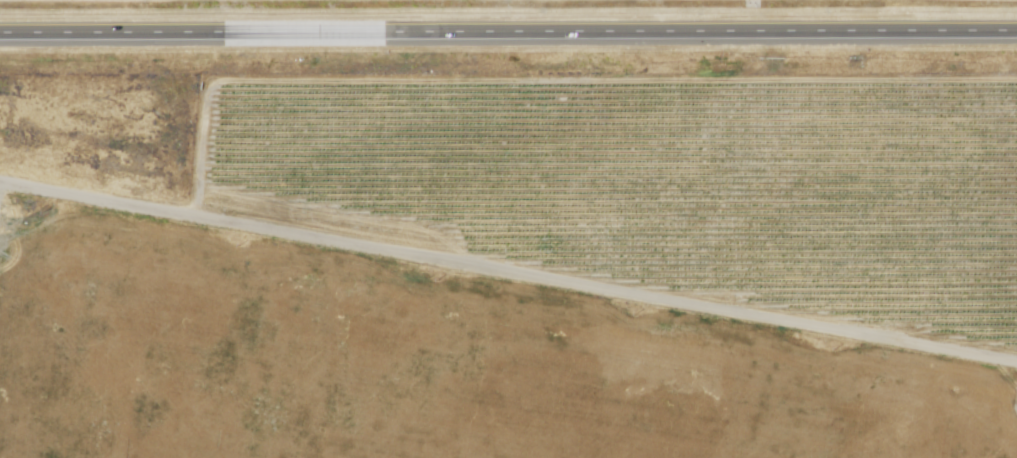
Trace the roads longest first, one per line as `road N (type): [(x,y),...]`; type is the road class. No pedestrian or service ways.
road 1 (trunk): [(0,33),(1016,33)]

